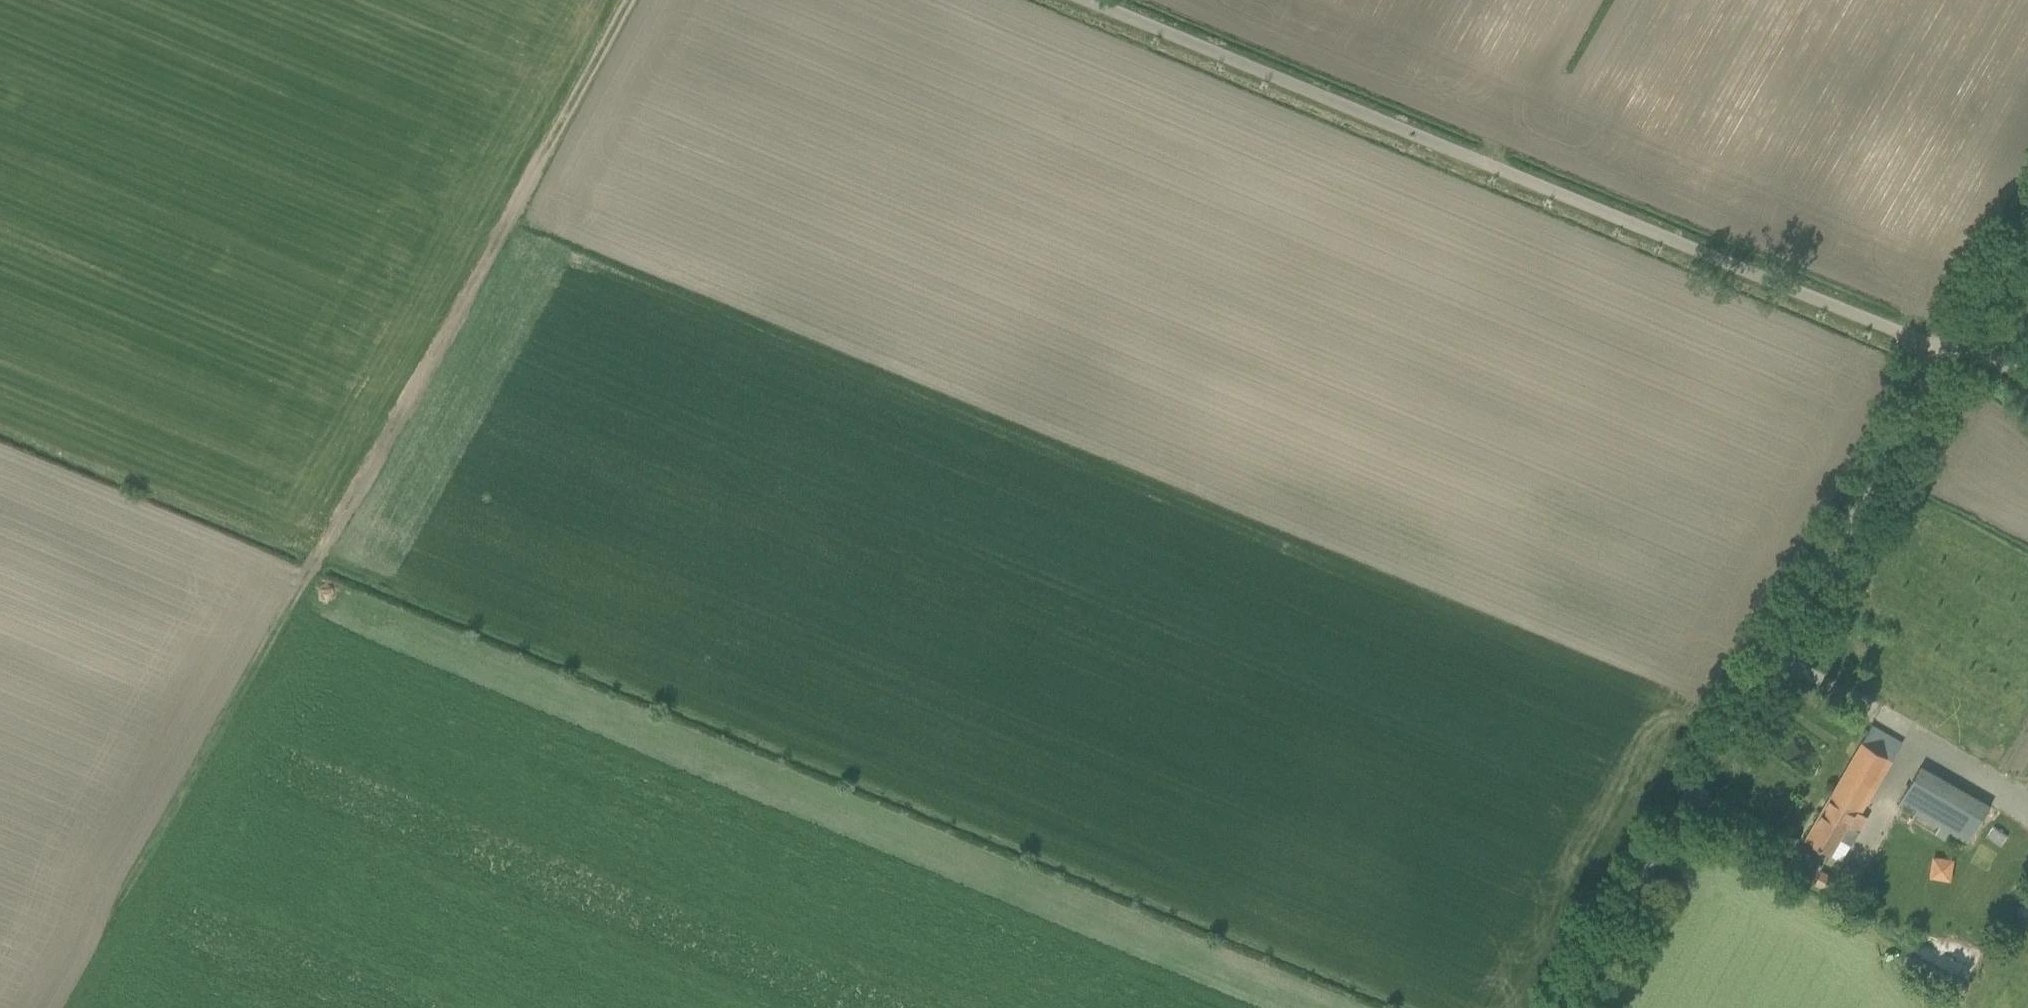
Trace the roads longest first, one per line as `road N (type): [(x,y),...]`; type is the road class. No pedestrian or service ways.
road 1 (unclassified): [(1950,366),(1066,0)]
road 2 (unclassified): [(1575,1007),(1950,366)]
road 3 (unclassified): [(1950,366),(2027,232)]

